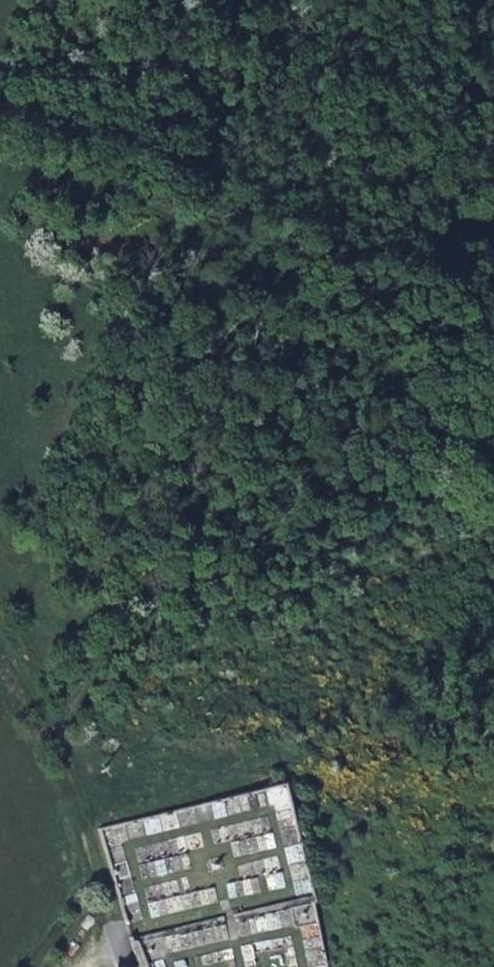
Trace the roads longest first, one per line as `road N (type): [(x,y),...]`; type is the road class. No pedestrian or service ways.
road 1 (track): [(115,922),(76,791),(0,655)]

